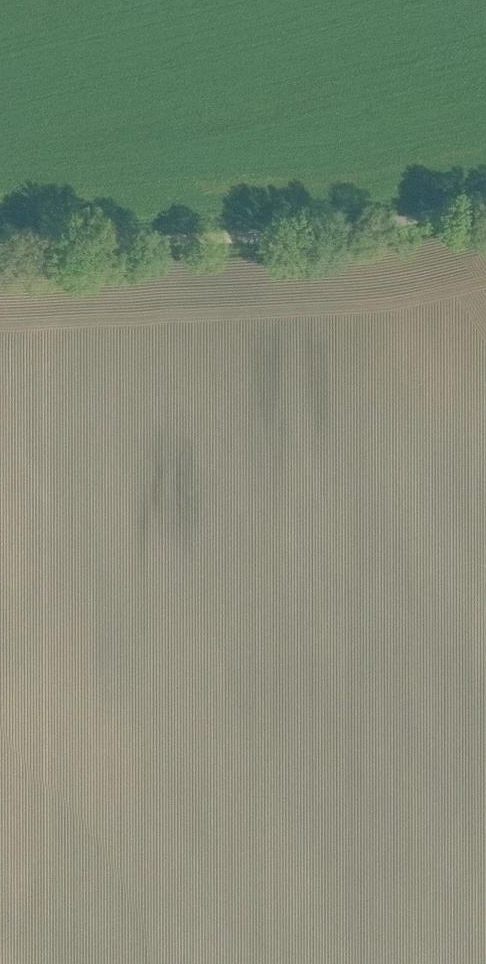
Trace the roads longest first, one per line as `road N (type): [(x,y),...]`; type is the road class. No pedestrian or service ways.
road 1 (unclassified): [(485,202),(276,236),(0,250)]

